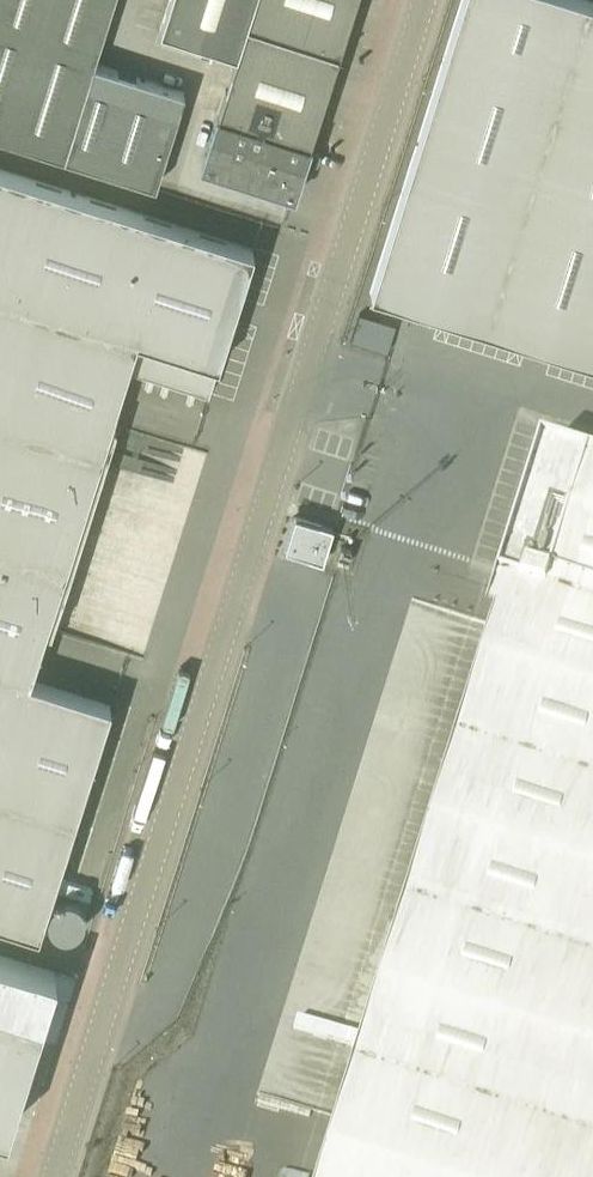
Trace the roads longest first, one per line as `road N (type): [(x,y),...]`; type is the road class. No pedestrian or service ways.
road 1 (unclassified): [(52,1176),(425,0)]

